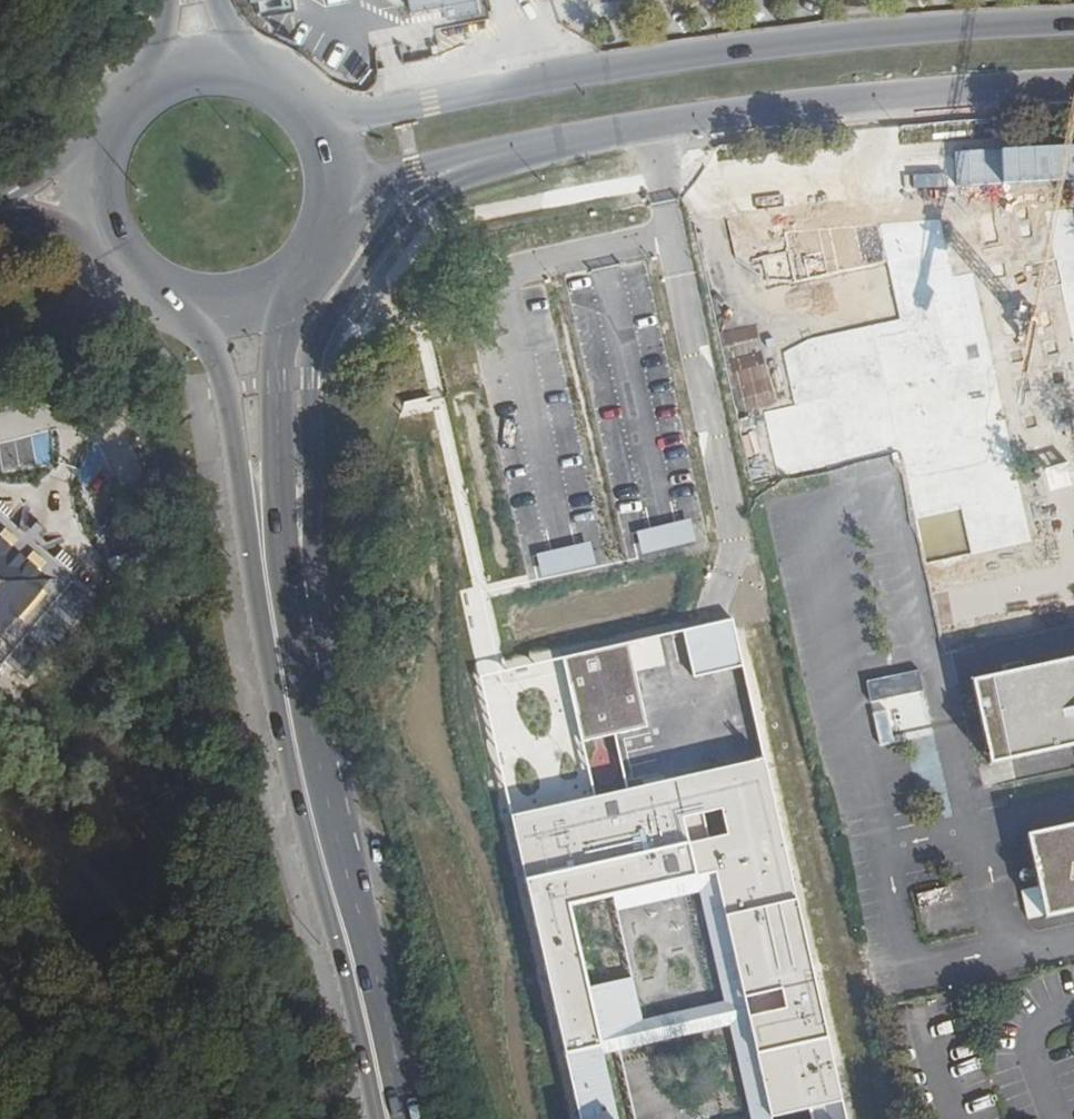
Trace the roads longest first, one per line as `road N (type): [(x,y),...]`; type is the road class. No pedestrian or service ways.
road 1 (primary): [(191,299),(229,390),(302,854),(369,1118)]
road 2 (tertiary): [(1073,17),(764,46),(305,116)]
road 3 (tertiary): [(315,698),(313,377),(320,337),(388,231),(422,197),(602,135)]
road 4 (tertiary): [(602,135),(725,114),(1073,84)]
road 5 (primary): [(405,1118),(315,698)]
road 6 (primary): [(315,698),(283,542),(273,286)]
road 7 (tertiary): [(329,198),(399,172),(602,135)]
road 8 (tertiary): [(119,128),(0,205)]
road 9 (primary): [(119,128),(102,178),(117,245)]
road 10 (tertiary): [(0,220),(117,245)]

